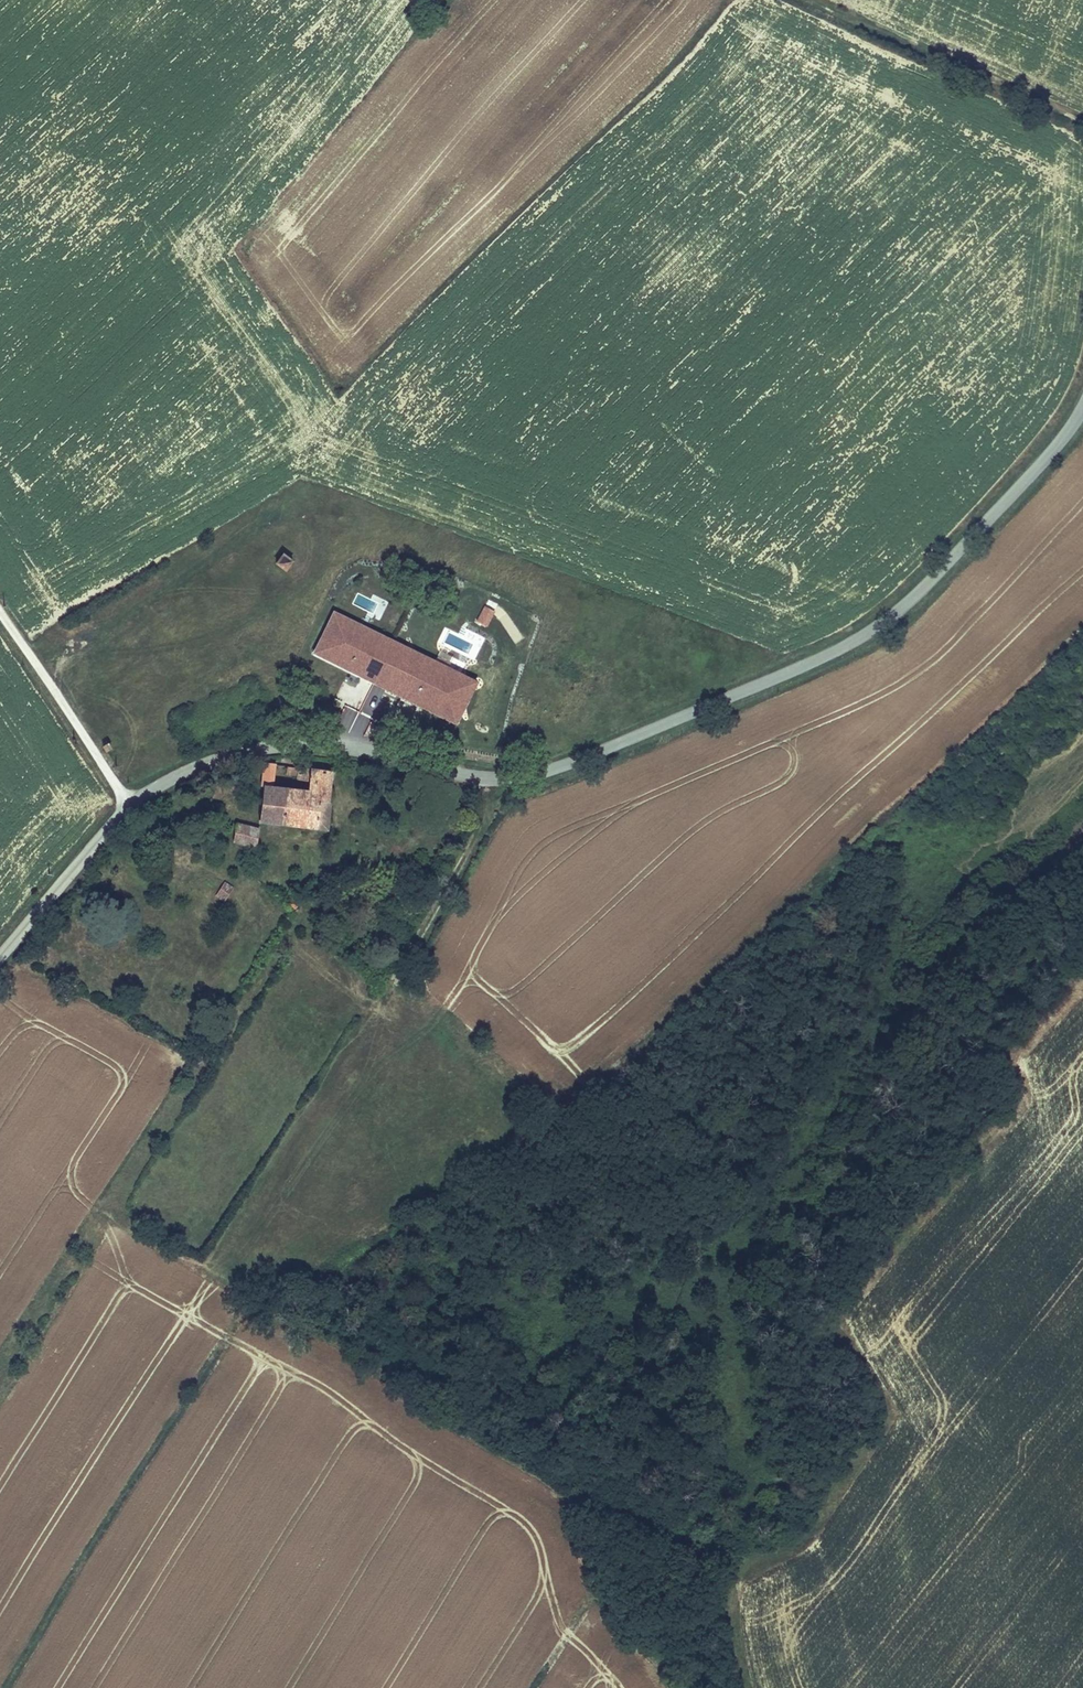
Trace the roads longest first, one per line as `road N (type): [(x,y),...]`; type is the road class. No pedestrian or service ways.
road 1 (tertiary): [(1082,409),(903,606),(846,646),(542,772),(469,775),(321,745),(217,759),(130,805),(0,958)]
road 2 (track): [(130,805),(0,611)]

